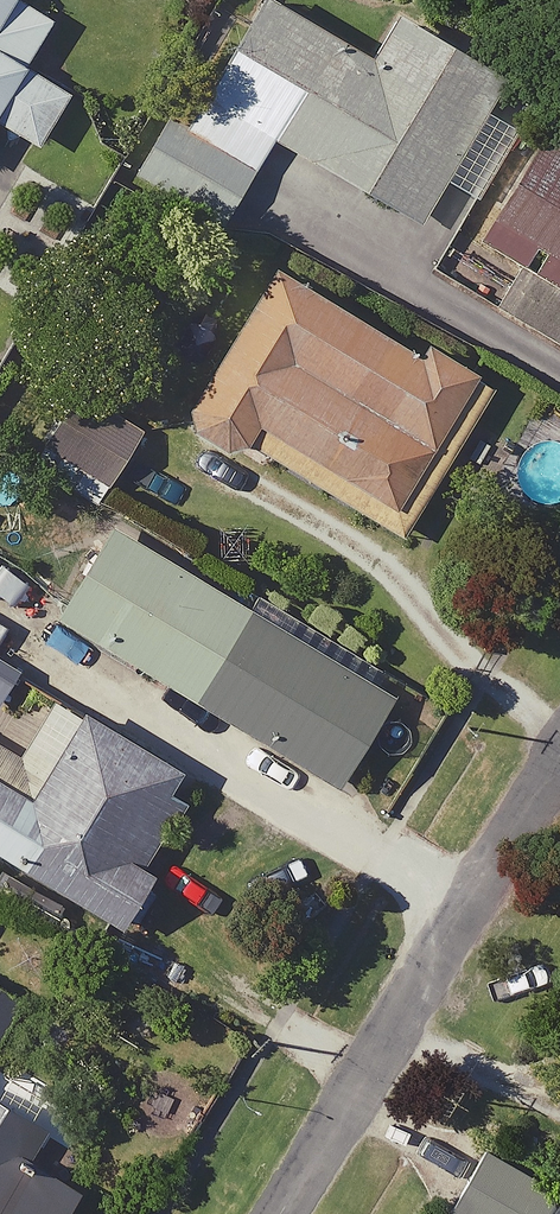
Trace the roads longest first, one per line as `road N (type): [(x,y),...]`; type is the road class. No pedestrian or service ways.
road 1 (residential): [(559,757),(281,1213)]

